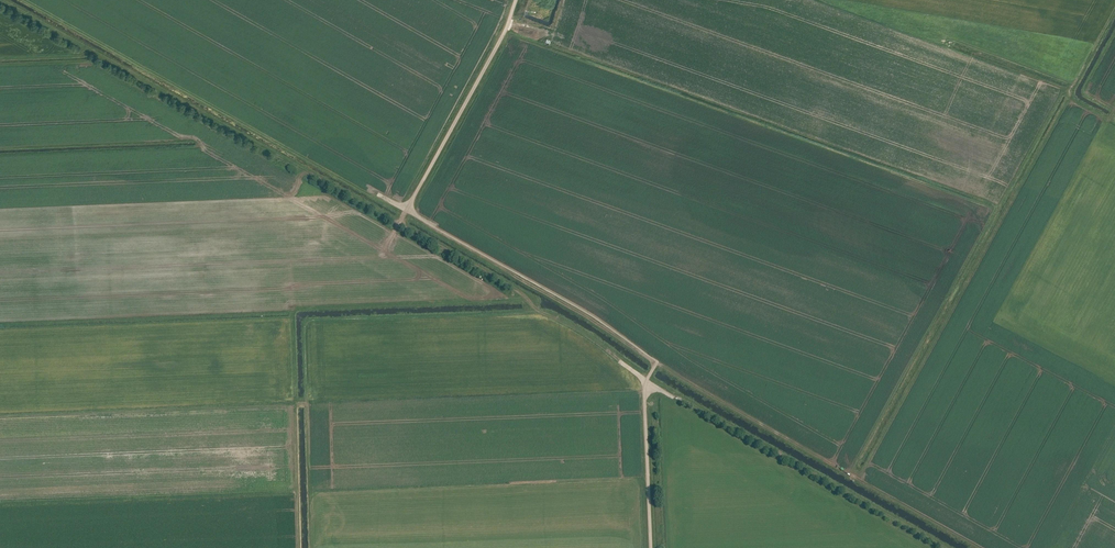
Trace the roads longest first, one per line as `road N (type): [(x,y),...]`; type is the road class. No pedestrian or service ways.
road 1 (track): [(657,363),(980,547)]
road 2 (track): [(619,361),(940,547)]
road 3 (track): [(425,221),(406,210),(515,0)]
road 4 (track): [(651,547),(645,391),(657,363)]

